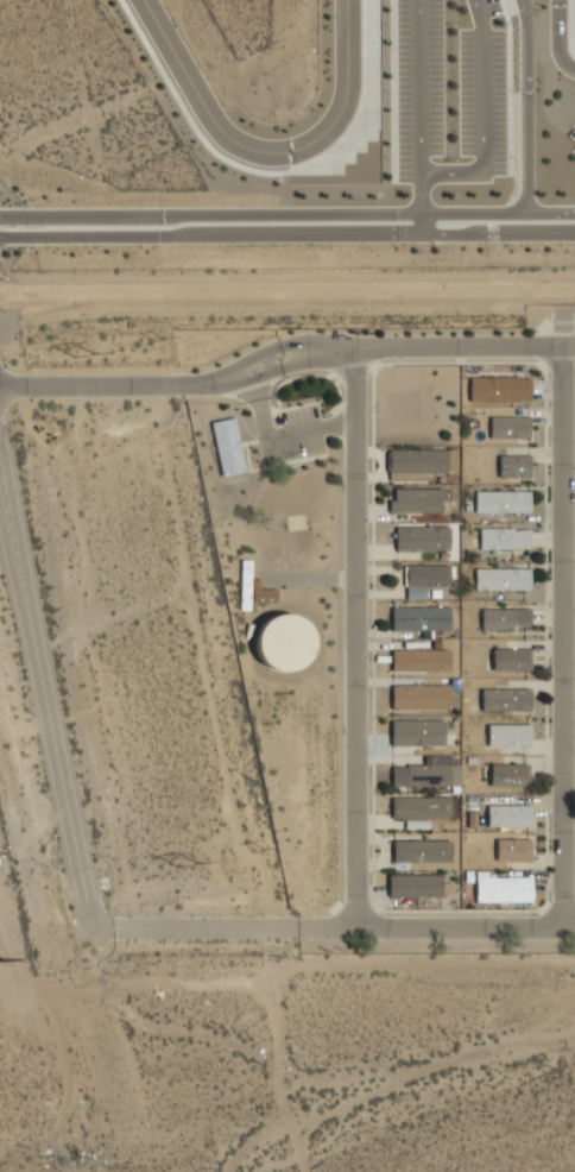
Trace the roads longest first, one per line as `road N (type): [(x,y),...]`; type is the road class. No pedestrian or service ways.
road 1 (residential): [(0,385),(208,385),(296,352),(574,347)]
road 2 (residential): [(563,926),(560,347)]
road 3 (residential): [(354,926),(353,349)]
road 4 (residential): [(574,926),(94,927)]
road 5 (tertiary): [(0,481),(94,927)]

